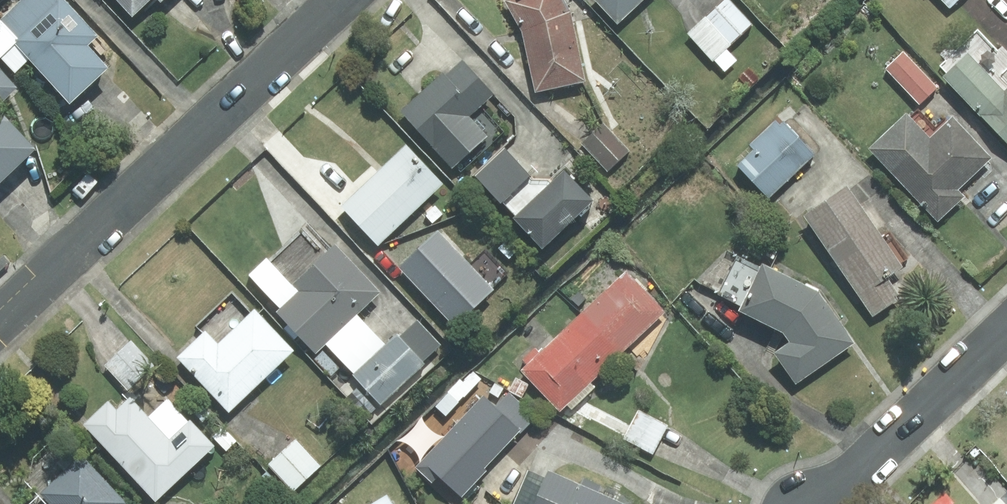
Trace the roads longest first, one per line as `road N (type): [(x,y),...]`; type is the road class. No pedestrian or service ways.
road 1 (residential): [(343,0),(0,322)]
road 2 (residential): [(823,503),(1006,338)]

